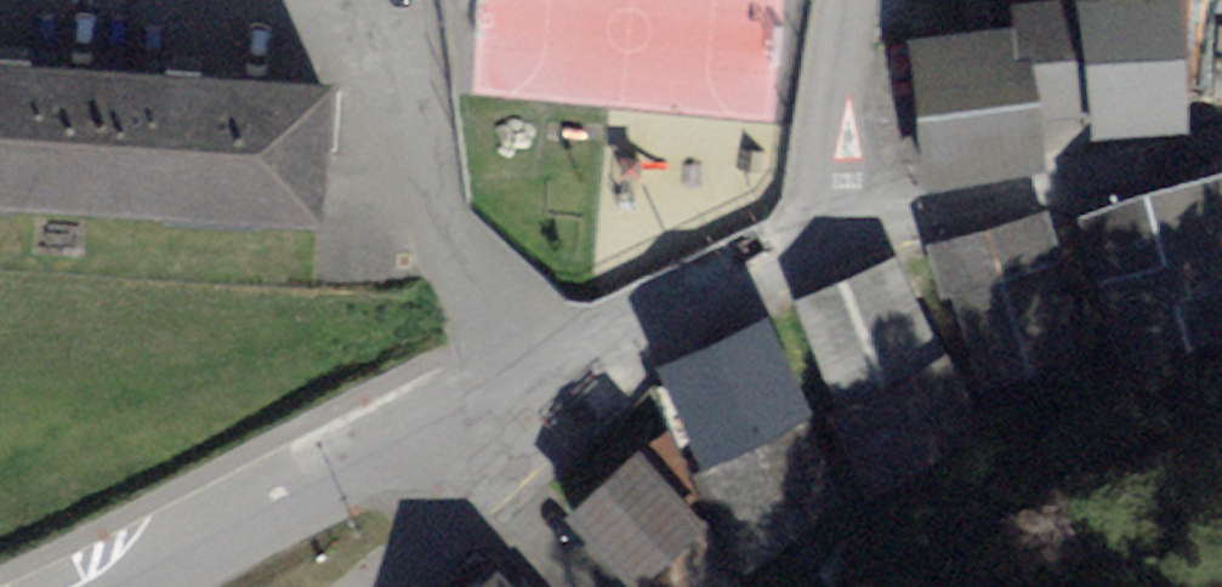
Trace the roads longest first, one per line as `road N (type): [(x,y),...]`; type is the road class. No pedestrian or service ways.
road 1 (tertiary): [(95,586),(515,383)]
road 2 (residential): [(813,258),(1221,147)]
road 3 (residential): [(515,383),(655,315),(813,258)]
road 4 (residential): [(849,0),(813,258)]
road 5 (residential): [(385,586),(457,498),(515,383)]

